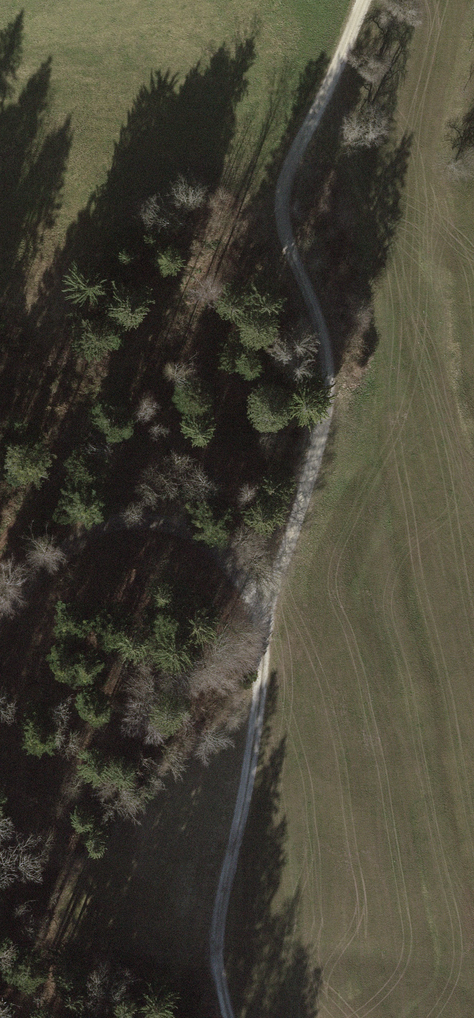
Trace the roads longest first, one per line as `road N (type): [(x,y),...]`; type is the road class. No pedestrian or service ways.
road 1 (track): [(285,181),(284,230),(328,360),(325,414),(270,612),(219,916),(226,1017)]
road 2 (track): [(0,613),(69,547),(130,519),(198,536),(270,612)]
road 3 (track): [(363,0),(285,181)]

